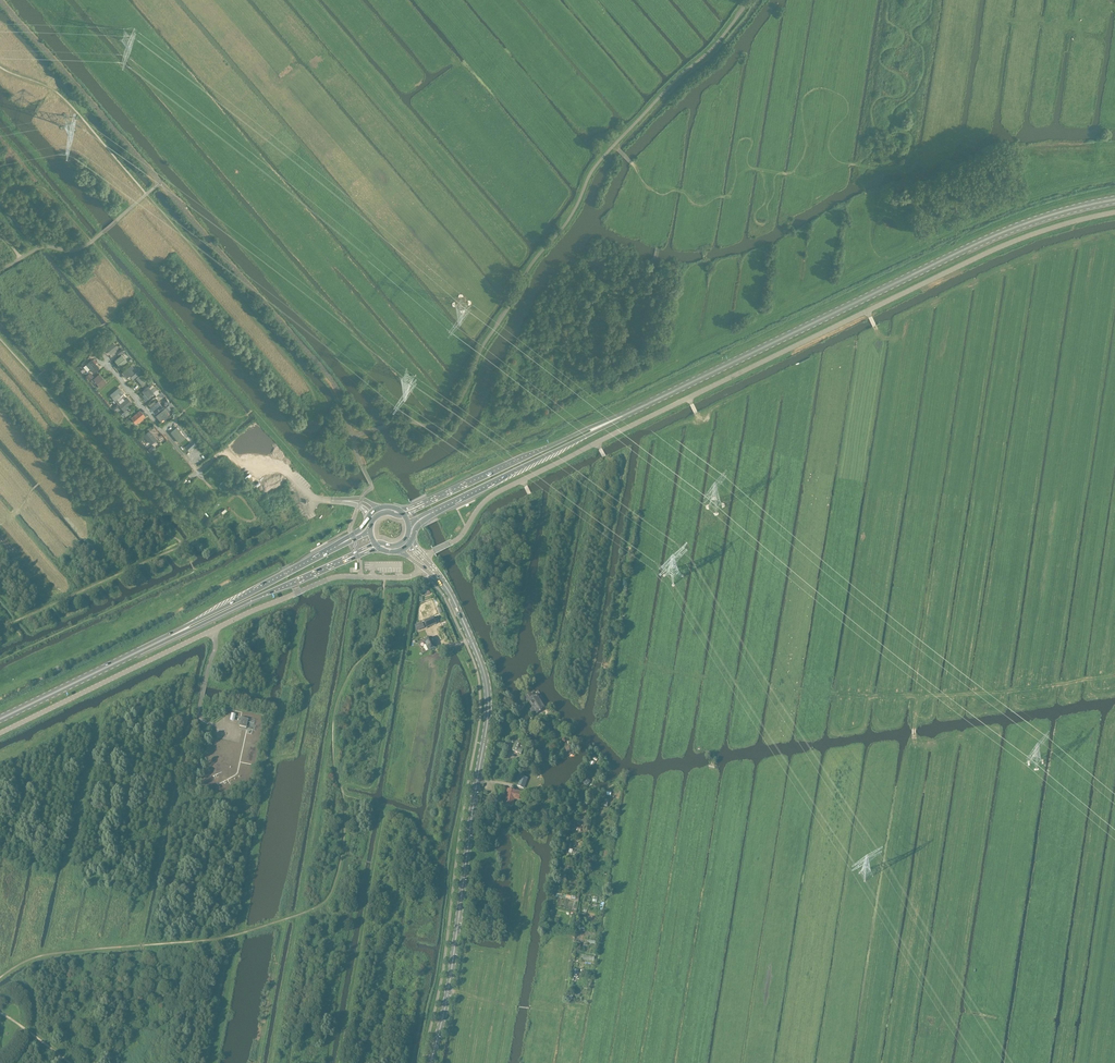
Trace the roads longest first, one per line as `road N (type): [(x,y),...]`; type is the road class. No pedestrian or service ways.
road 1 (unclassified): [(424,559),(460,537),(498,491),(985,253),(1114,212)]
road 2 (primary): [(627,413),(1003,230),(1114,199)]
road 3 (secondary): [(431,1062),(488,714),(482,664),(443,584)]
road 4 (track): [(867,1062),(919,695)]
road 5 (unclassified): [(294,593),(0,732)]
road 6 (primary): [(428,512),(627,413)]
road 7 (primary): [(627,413),(425,505)]
road 8 (track): [(919,695),(976,696),(1114,673)]
road 9 (primary): [(0,719),(172,635)]
road 10 (primary): [(338,546),(172,635)]
road 11 (primary): [(172,635),(340,562)]
road 12 (track): [(902,380),(906,341),(877,329),(847,350),(839,389)]
road 13 (track): [(778,690),(919,695)]
road 14 (unclassified): [(294,593),(338,577),(408,577),(420,566)]

